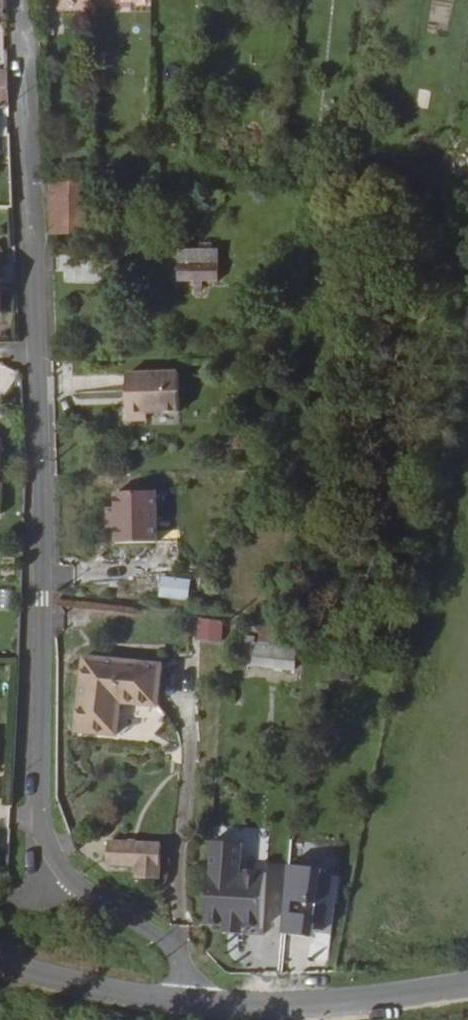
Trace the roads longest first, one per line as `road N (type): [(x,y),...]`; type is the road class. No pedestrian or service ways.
road 1 (residential): [(18,0),(42,446),(42,832),(75,882)]
road 2 (tertiary): [(193,1002),(0,964)]
road 3 (residential): [(75,882),(174,948),(193,1002)]
road 4 (tertiary): [(346,1007),(193,1002)]
road 5 (tertiary): [(467,987),(346,1007)]

